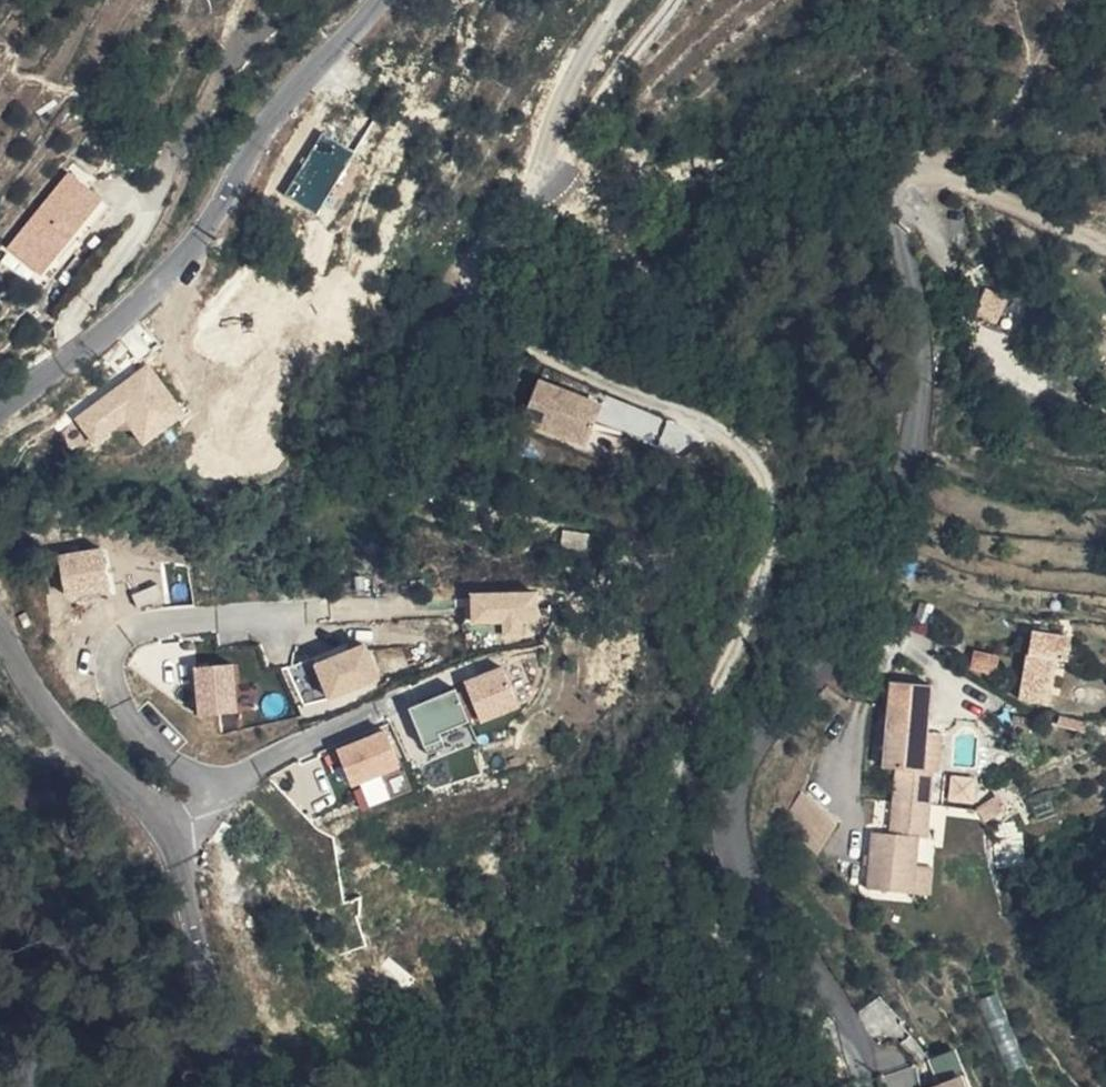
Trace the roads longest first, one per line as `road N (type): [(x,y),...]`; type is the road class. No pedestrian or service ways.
road 1 (track): [(866,1039),(774,1011),(692,930),(657,872),(660,809),(763,606),(776,527),(762,471),(729,434),(498,332),(469,296),(467,259),(589,119),(667,0)]
road 2 (residential): [(878,1086),(866,1039),(739,855),(737,800),(759,739),(859,610),(912,459),(921,353),(897,211),(904,191),(919,183)]
road 3 (tertiary): [(382,0),(275,118),(200,239),(123,315),(0,408)]
road 4 (tertiary): [(0,635),(39,703),(155,823),(176,864),(218,1012),(250,1055),(301,1086)]
road 5 (track): [(229,788),(163,756),(121,707),(116,670),(127,641),(162,623),(321,614)]
road 6 (track): [(165,844),(194,830),(229,788),(392,700)]

